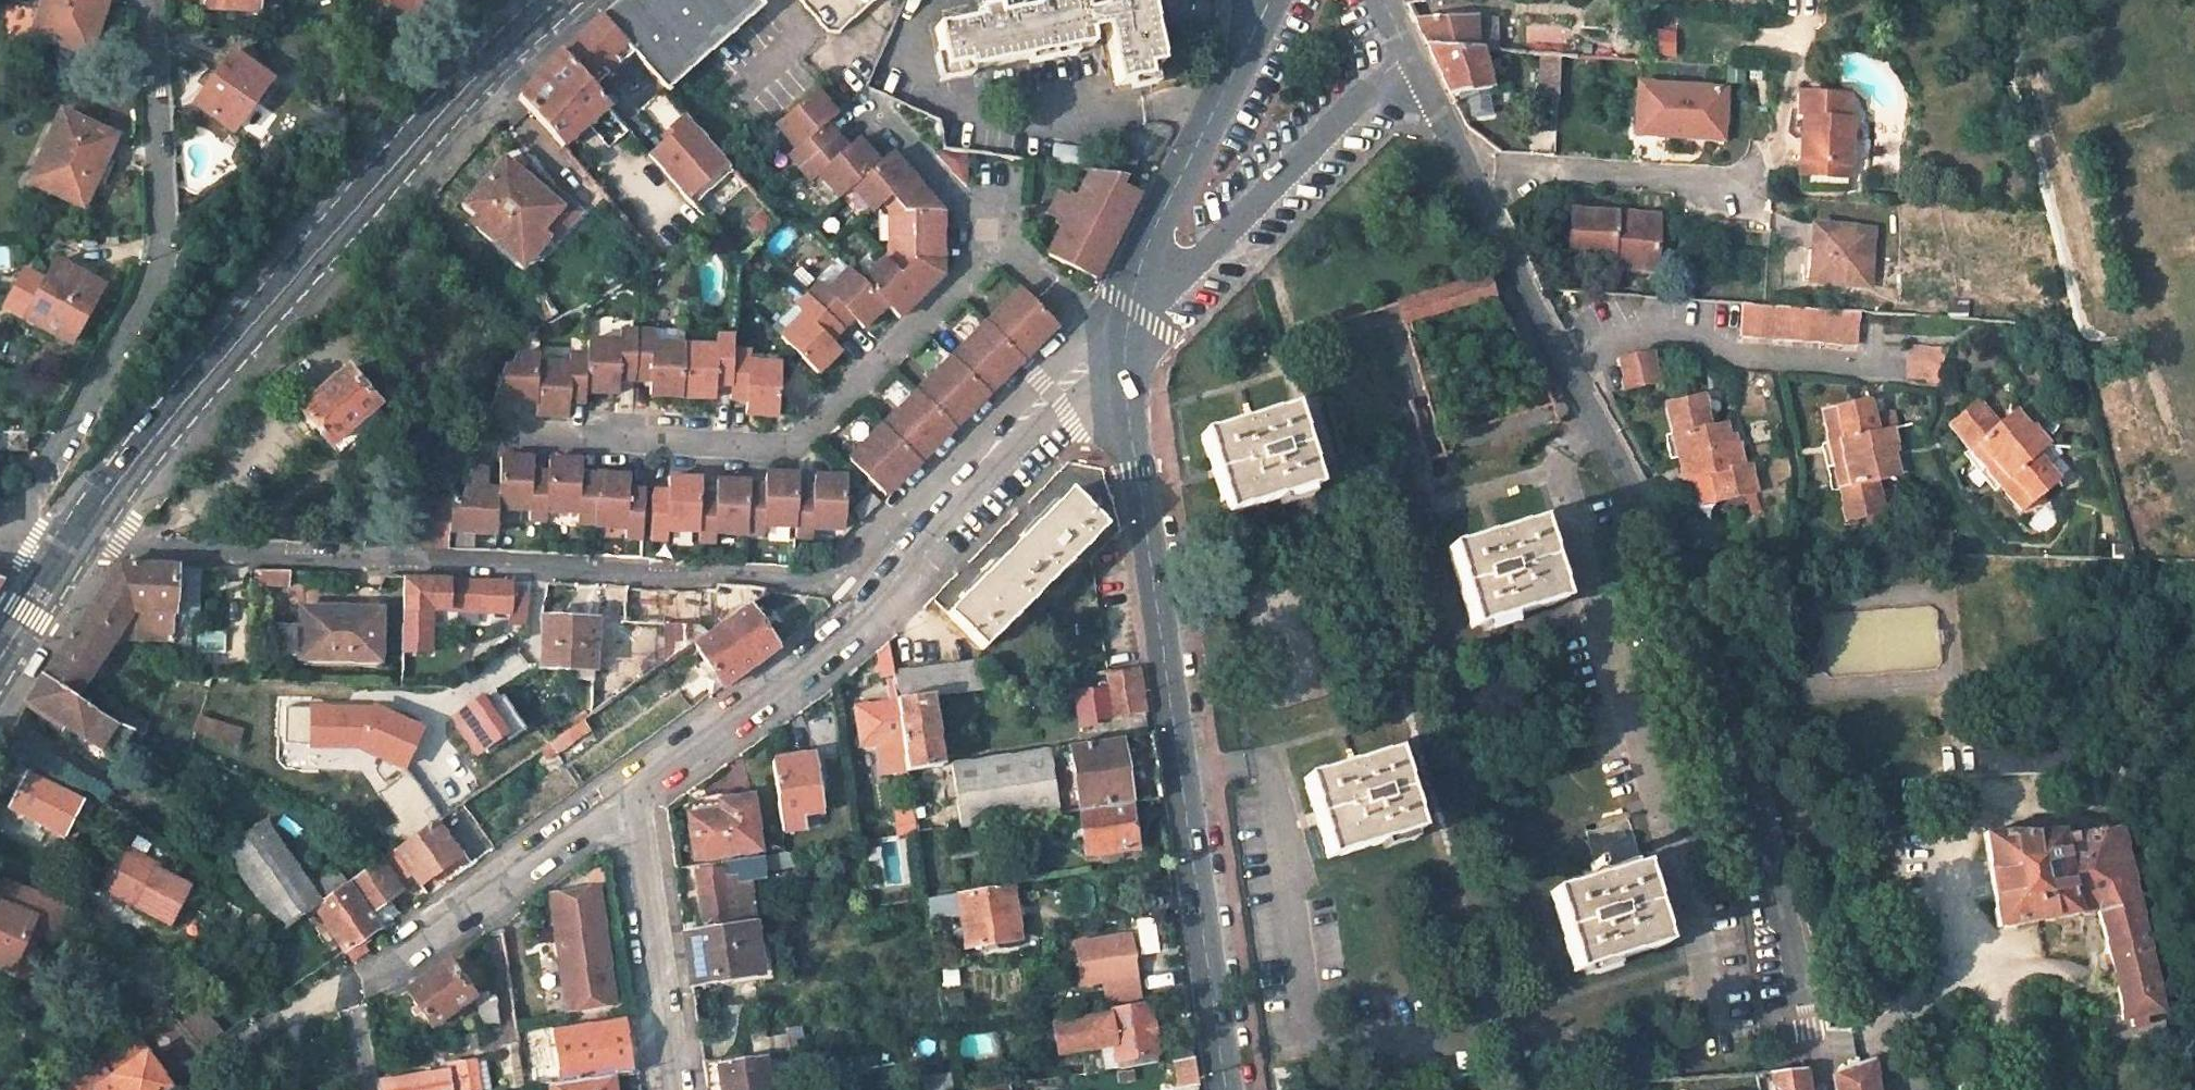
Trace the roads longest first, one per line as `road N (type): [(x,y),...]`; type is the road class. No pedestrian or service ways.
road 1 (residential): [(1805,1004),(1737,742),(1660,536),(1410,52)]
road 2 (unclassified): [(959,485),(914,498),(818,583),(70,549)]
road 3 (tertiary): [(1225,1089),(1128,418),(1127,323)]
road 4 (primary): [(70,549),(474,82),(565,0)]
road 5 (unclassified): [(5,546),(158,278),(166,240),(150,0)]
road 6 (unclassified): [(959,485),(842,631),(633,788)]
road 7 (residential): [(1127,323),(1410,52)]
road 8 (unclassified): [(633,788),(340,989)]
road 9 (tertiary): [(1127,323),(1145,250),(1265,7)]
road 10 (unclassified): [(633,788),(675,1089)]
road 11 (unclassified): [(959,485),(1005,430),(1127,323)]

